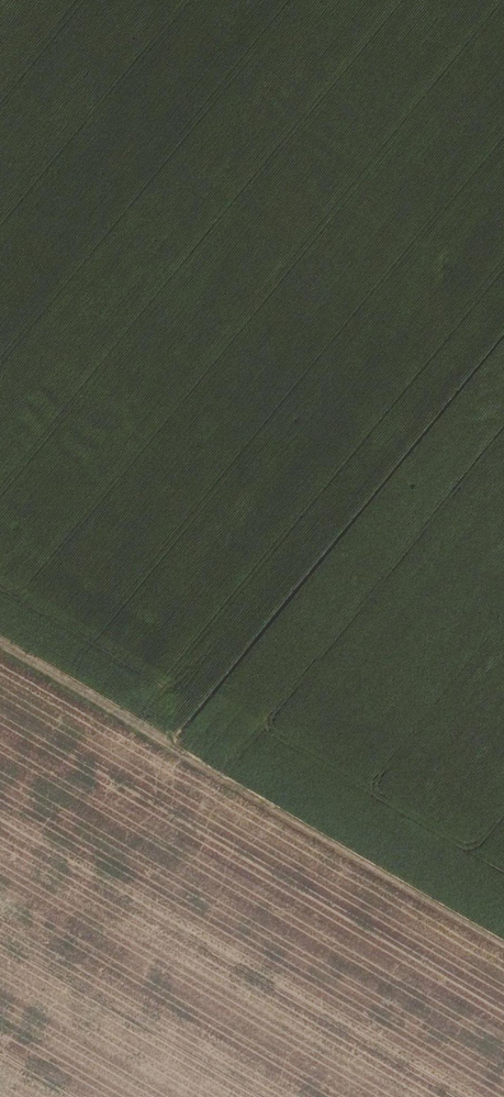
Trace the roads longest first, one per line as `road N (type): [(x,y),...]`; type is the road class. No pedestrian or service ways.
road 1 (track): [(503,944),(0,644)]

